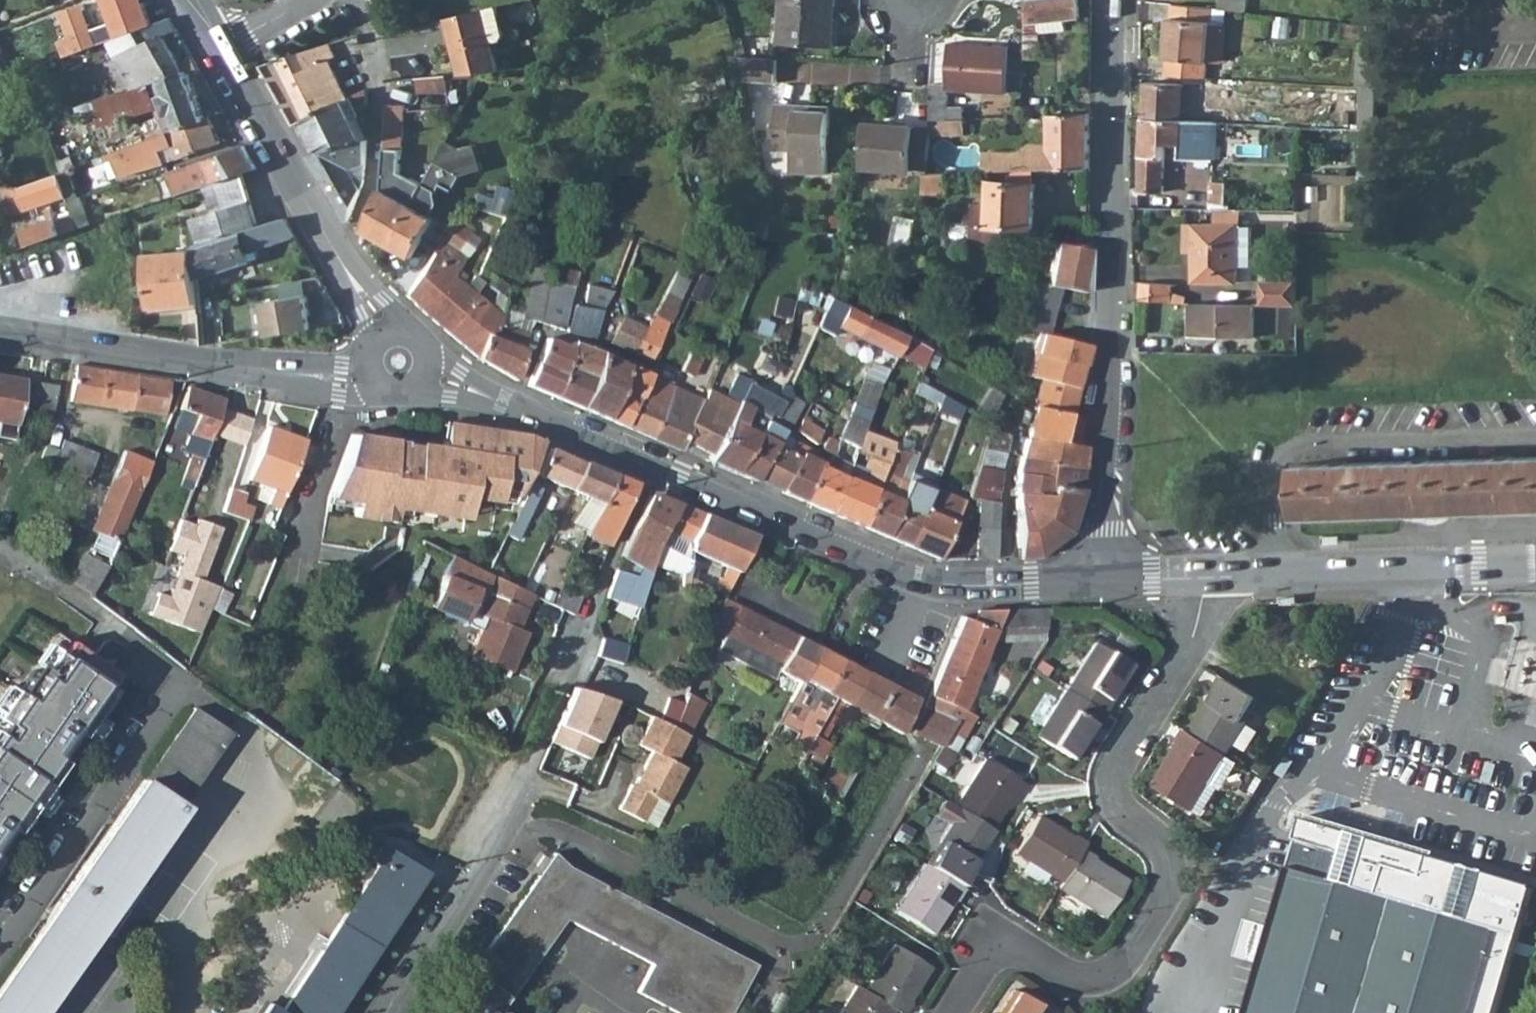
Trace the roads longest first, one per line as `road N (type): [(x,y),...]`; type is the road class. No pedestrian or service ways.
road 1 (tertiary): [(400,361),(923,583),(1091,581)]
road 2 (residential): [(1202,577),(1202,602),(1112,771),(1111,797),(1171,861),(1170,895),(1120,966),(1097,981),(1073,976),(1022,946),(981,956),(948,1012)]
road 3 (residential): [(1091,581),(1101,495),(1111,0)]
road 4 (residential): [(0,944),(177,690),(169,668),(58,583),(0,553)]
road 5 (tertiary): [(400,361),(345,379),(0,326)]
road 6 (tertiary): [(218,46),(400,361)]
road 7 (tertiary): [(1202,577),(1535,568)]
road 8 (residential): [(339,0),(378,48),(372,190),(354,225)]
road 9 (residential): [(386,1012),(510,810)]

